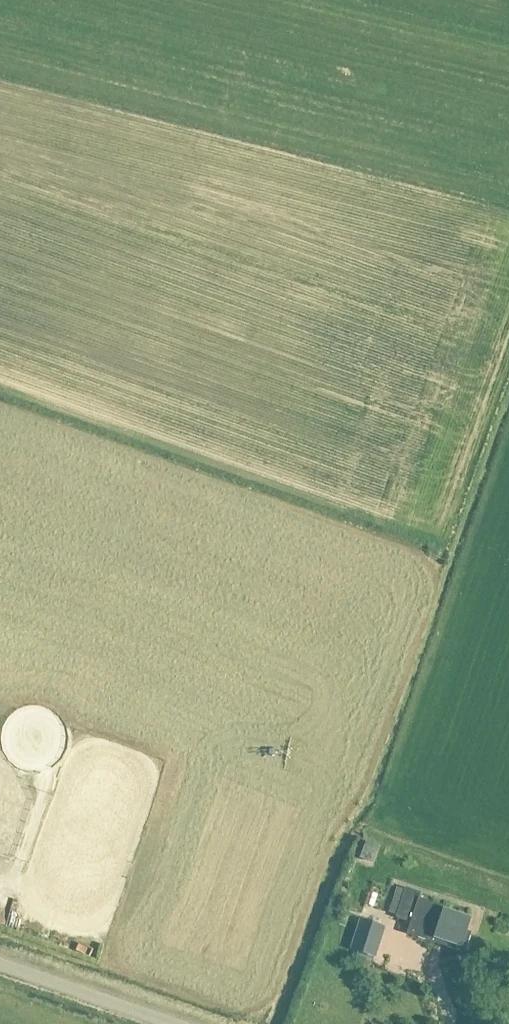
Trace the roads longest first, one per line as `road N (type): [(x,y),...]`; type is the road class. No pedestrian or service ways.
road 1 (unclassified): [(188,1023),(0,959)]

